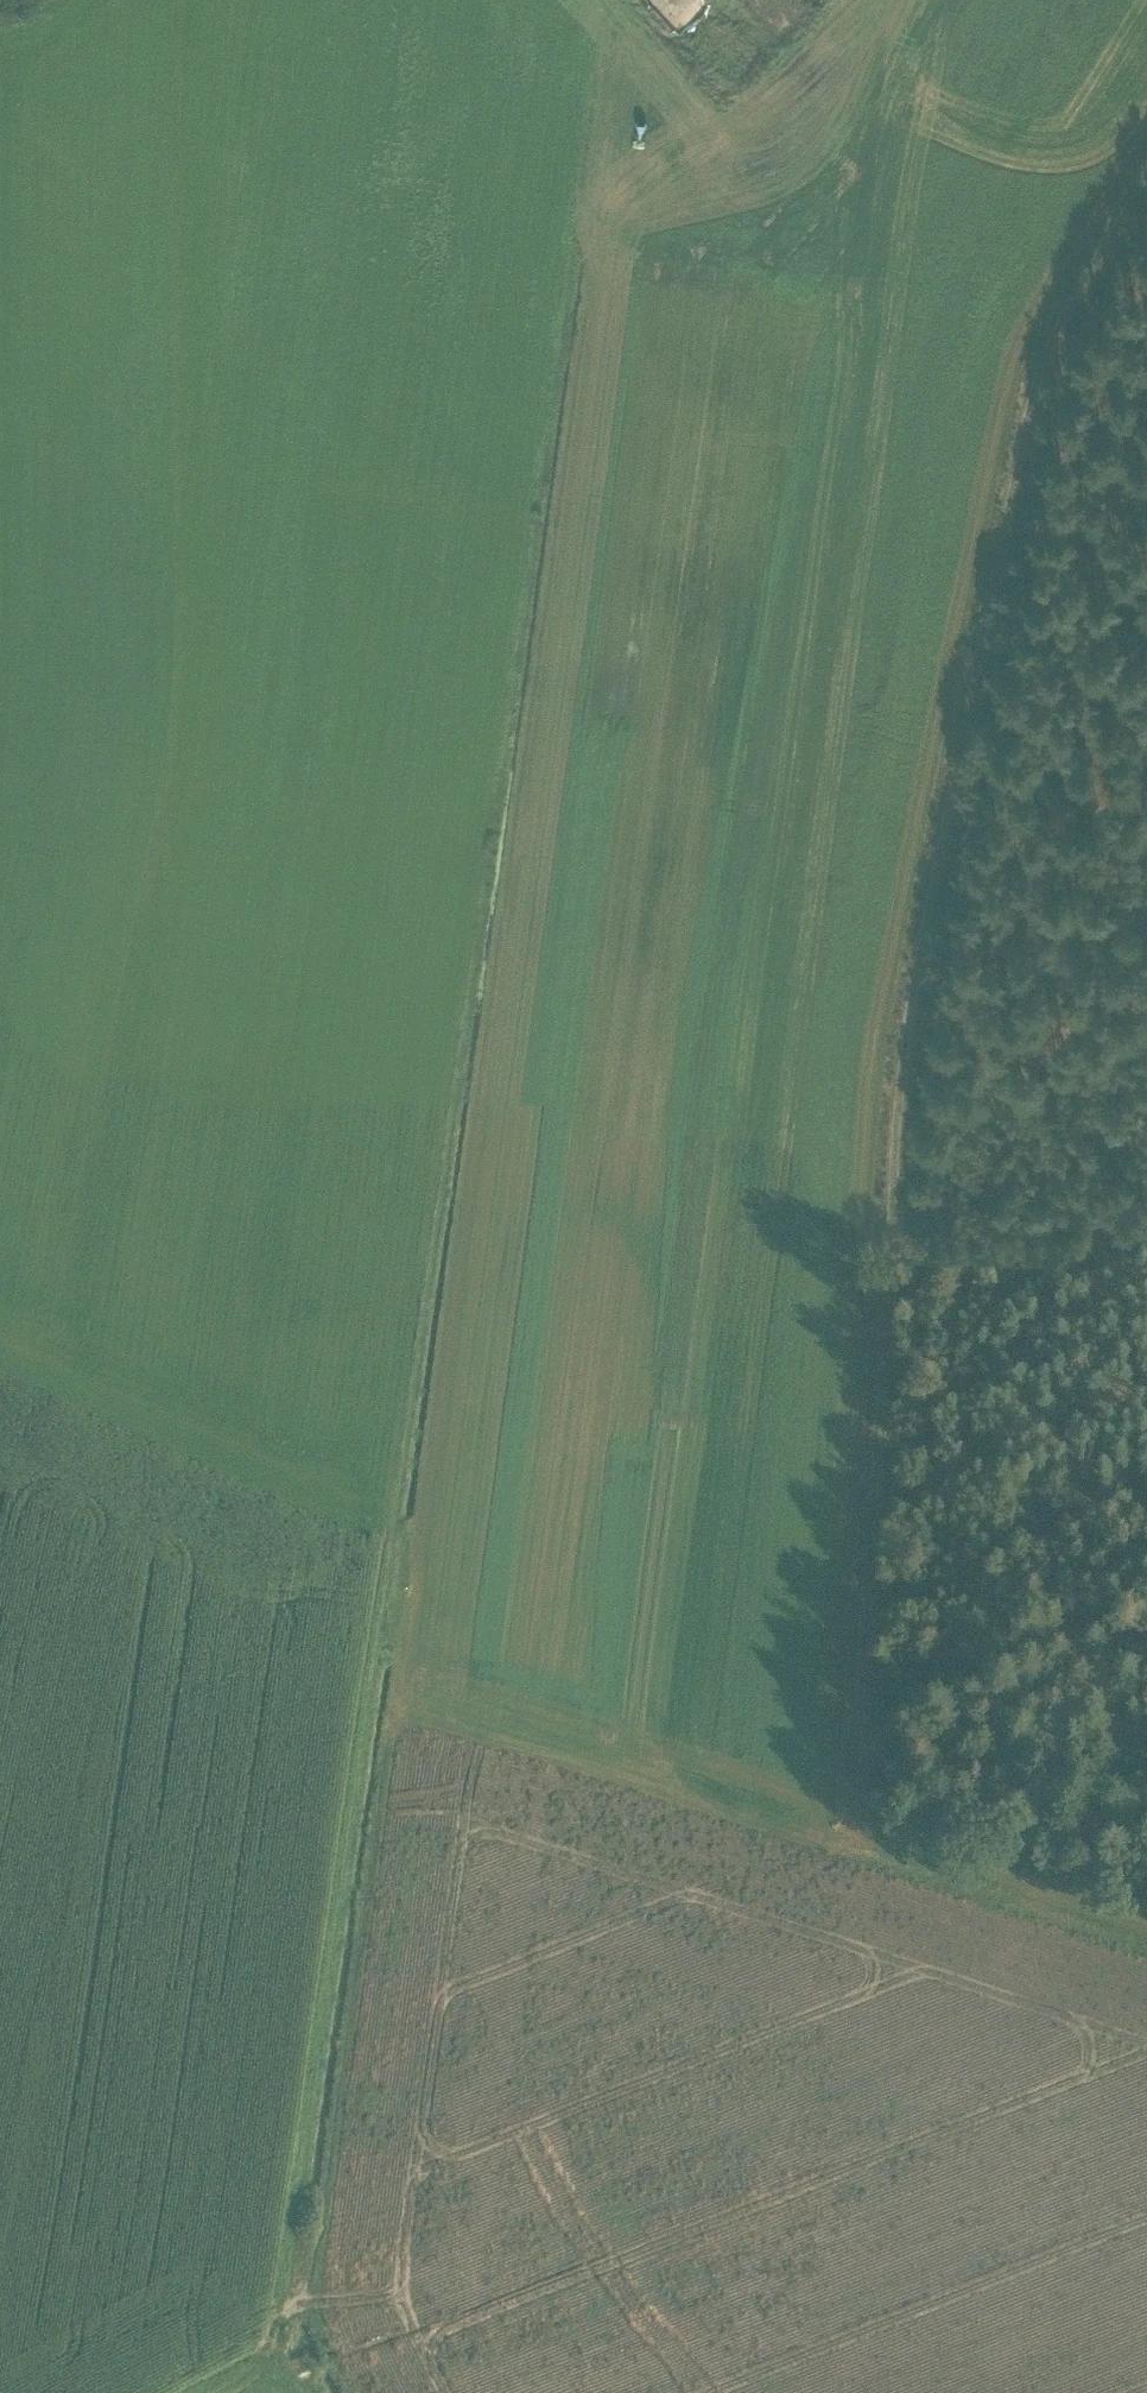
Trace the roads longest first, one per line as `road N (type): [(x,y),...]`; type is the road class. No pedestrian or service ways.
road 1 (track): [(1146,165),(1042,345),(912,982),(893,1122),(851,1786),(860,1818),(888,1841),(1146,1931)]

